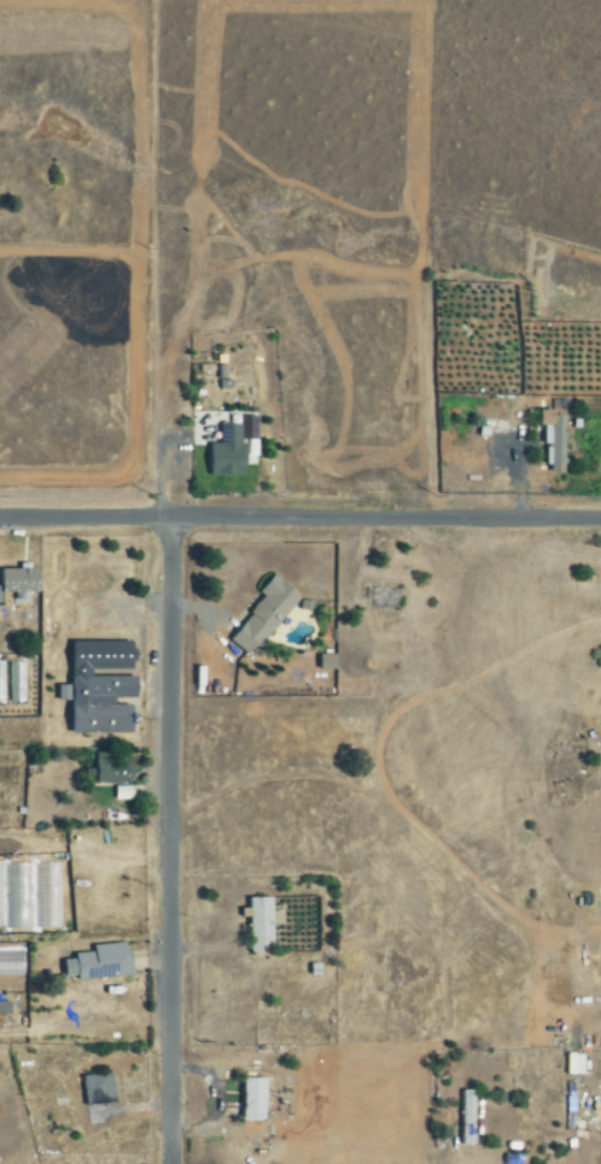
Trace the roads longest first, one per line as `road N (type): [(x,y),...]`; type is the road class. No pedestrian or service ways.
road 1 (residential): [(173,1163),(173,516)]
road 2 (residential): [(0,515),(600,518)]

